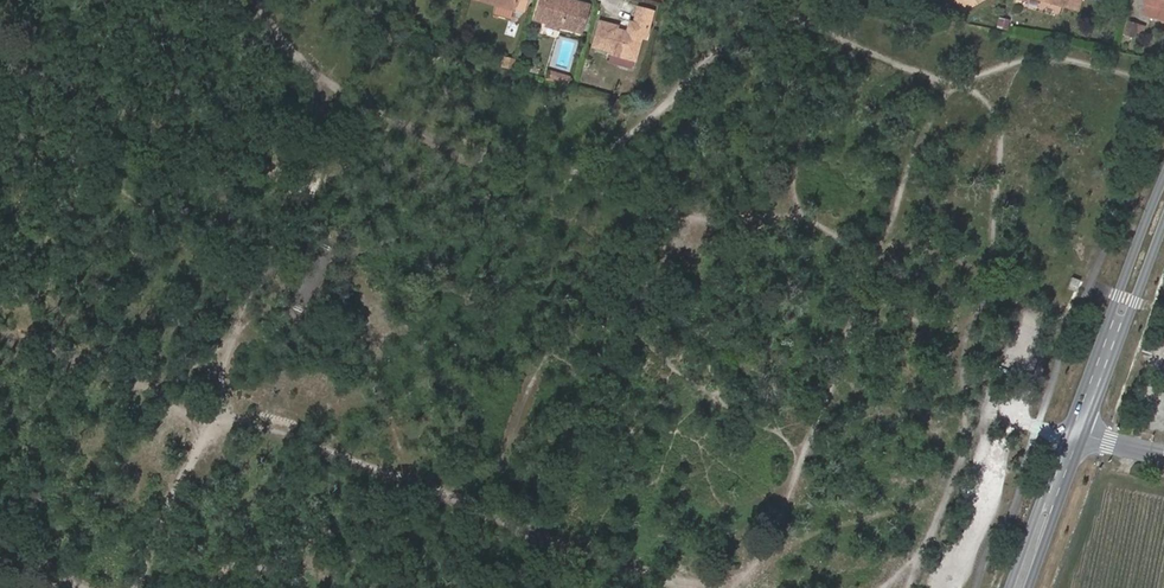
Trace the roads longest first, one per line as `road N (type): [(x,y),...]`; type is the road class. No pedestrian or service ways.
road 1 (secondary): [(1163,175),(1009,587)]
road 2 (secondary): [(1029,587),(1163,221)]

